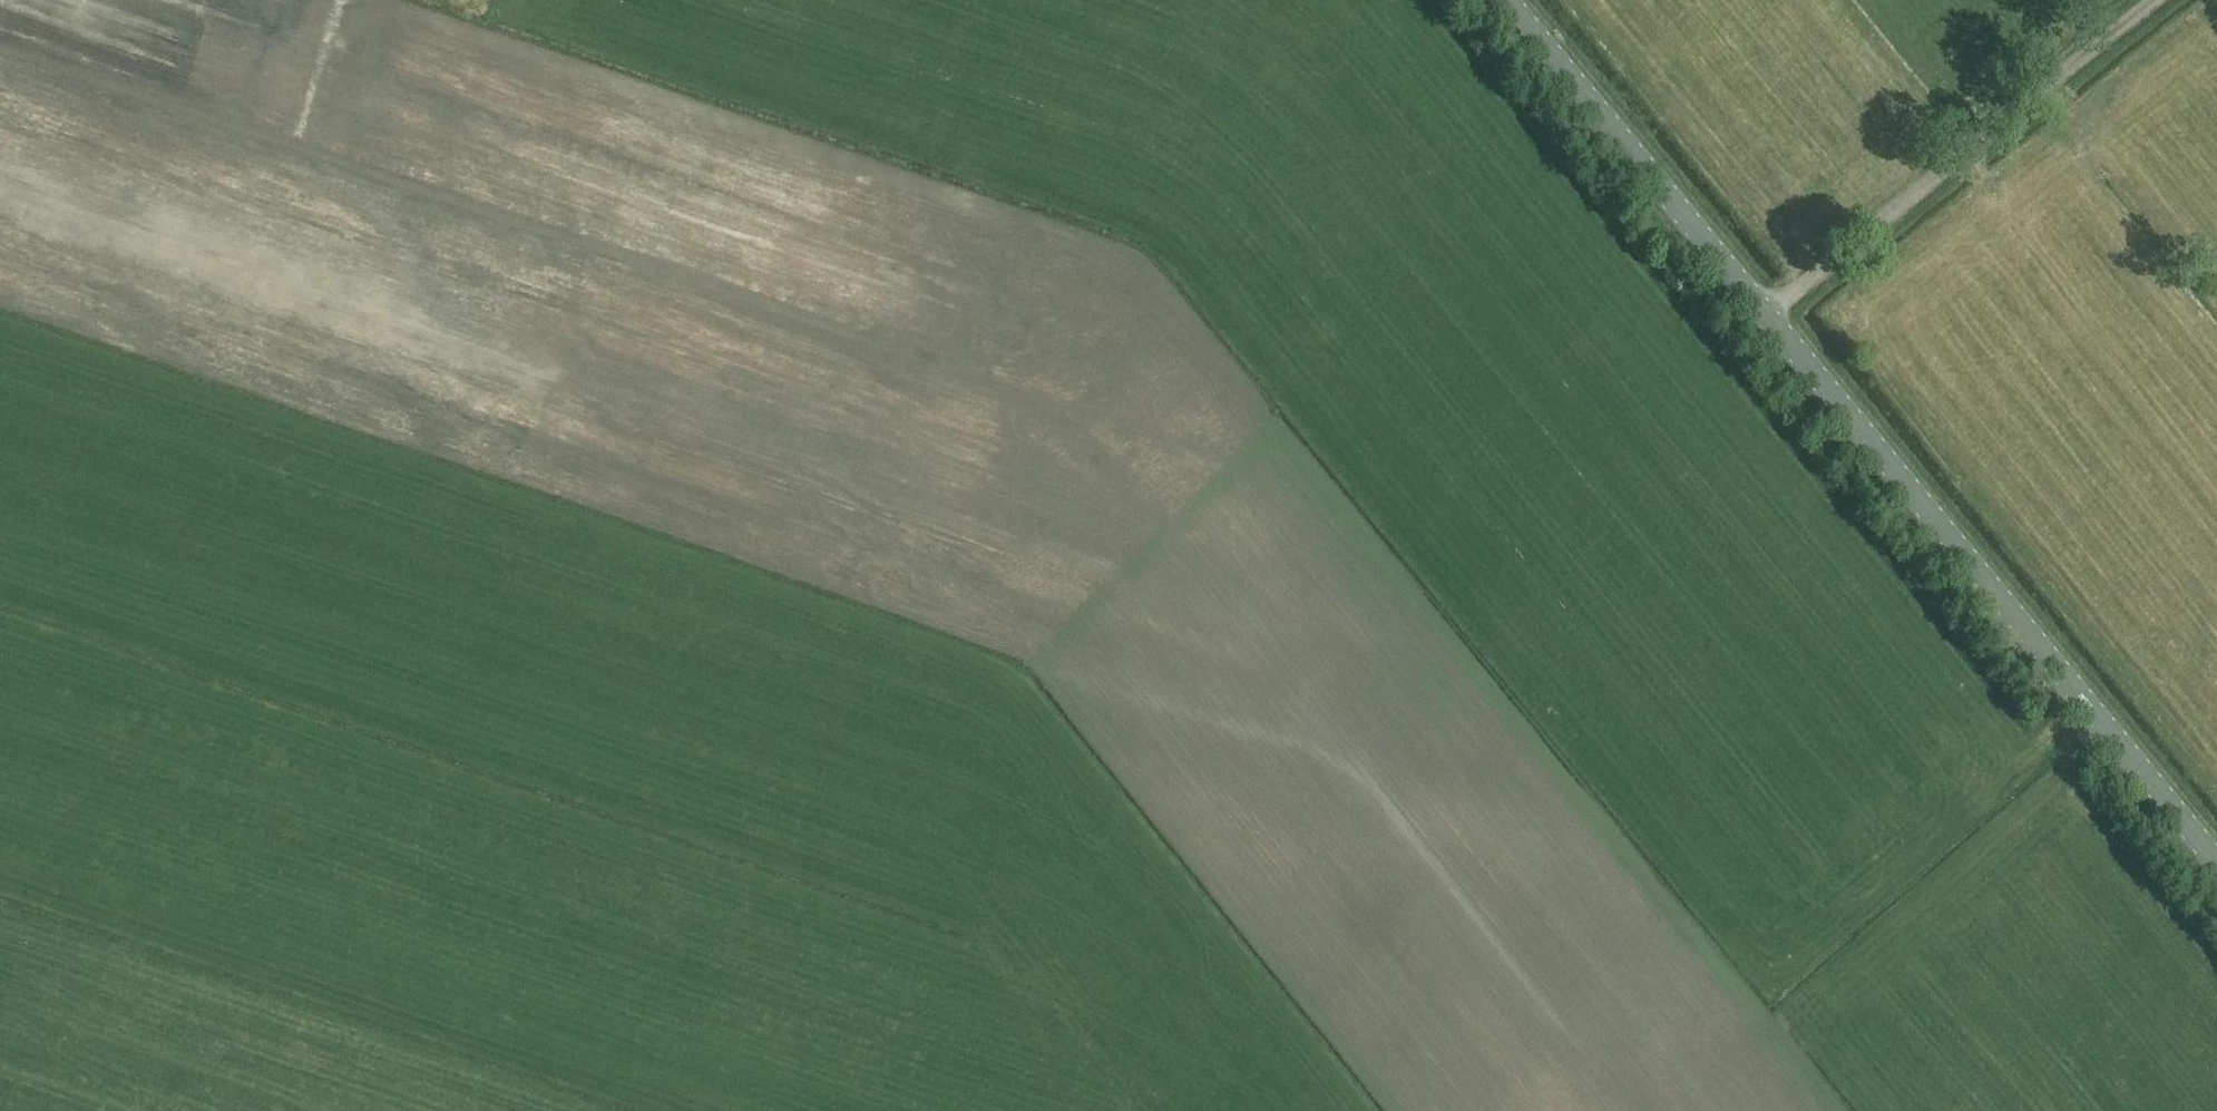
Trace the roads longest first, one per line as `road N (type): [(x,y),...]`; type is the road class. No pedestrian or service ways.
road 1 (unclassified): [(2216,859),(1509,0)]
road 2 (track): [(1770,315),(2153,0)]

